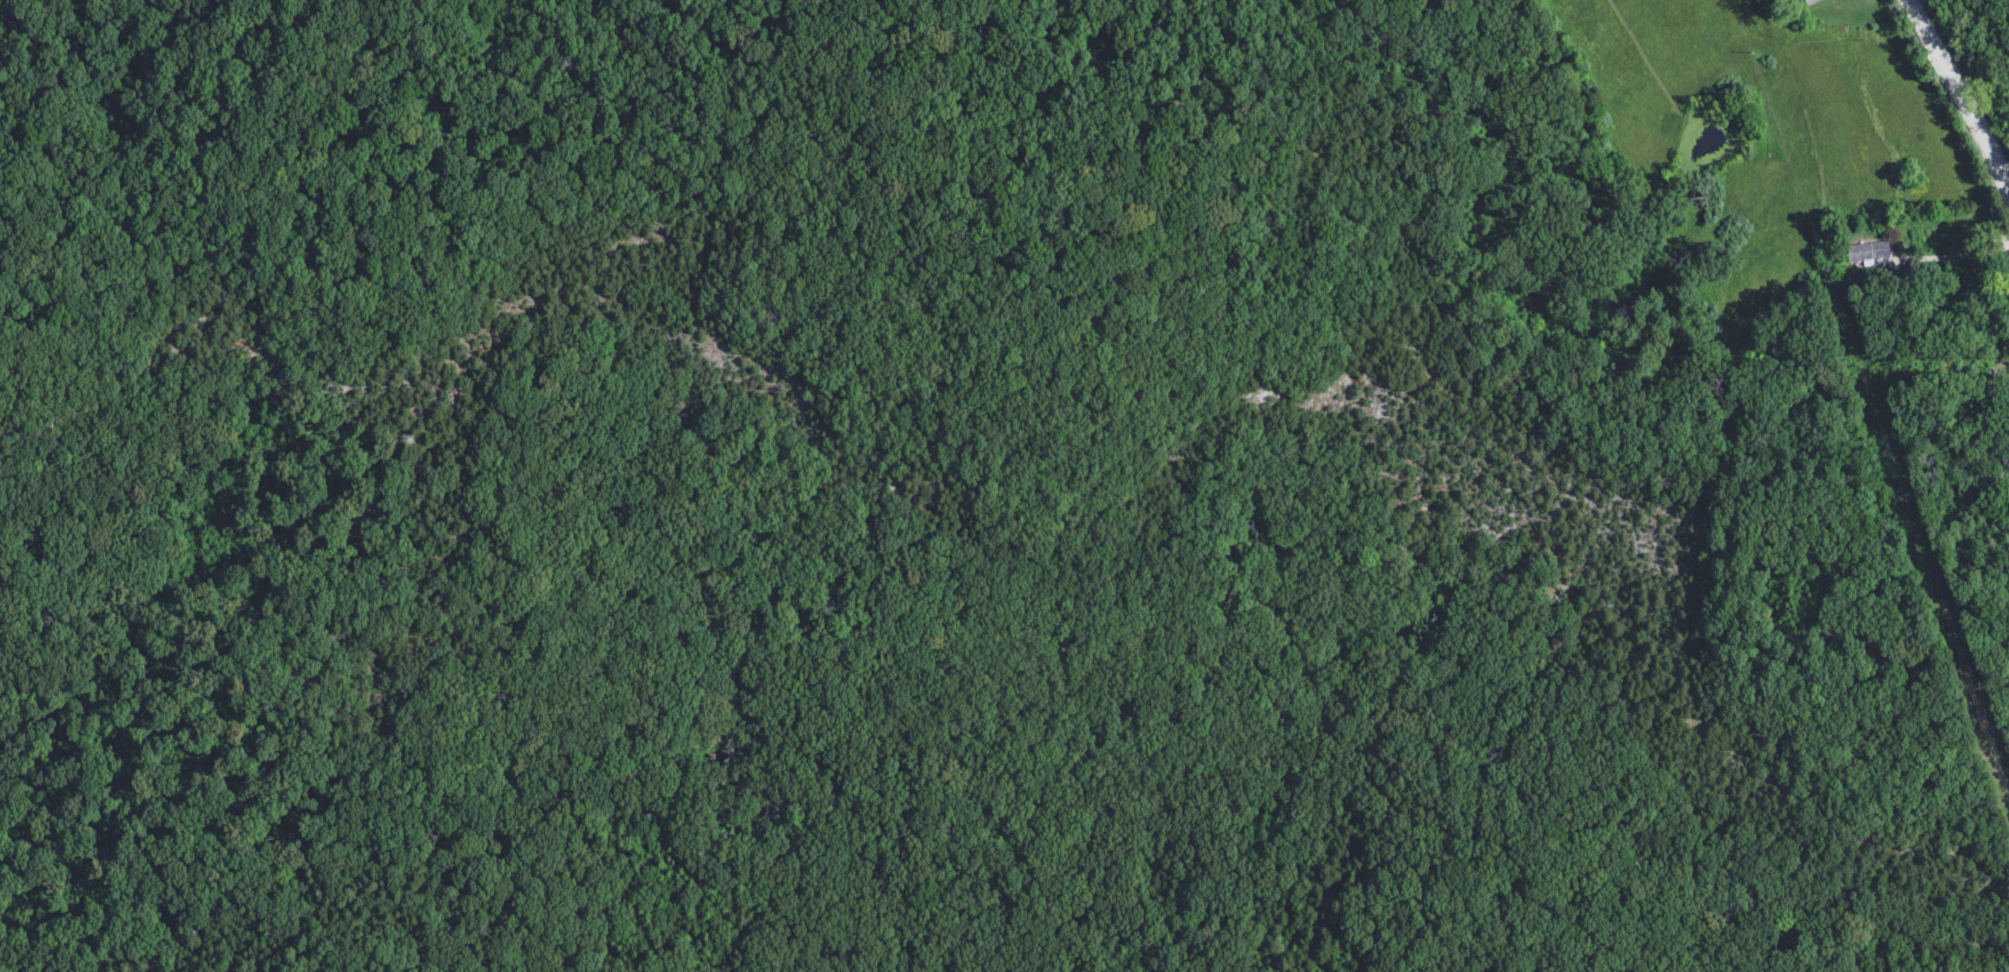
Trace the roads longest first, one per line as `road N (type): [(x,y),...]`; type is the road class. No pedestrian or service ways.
road 1 (residential): [(2008,182),(1912,0)]

